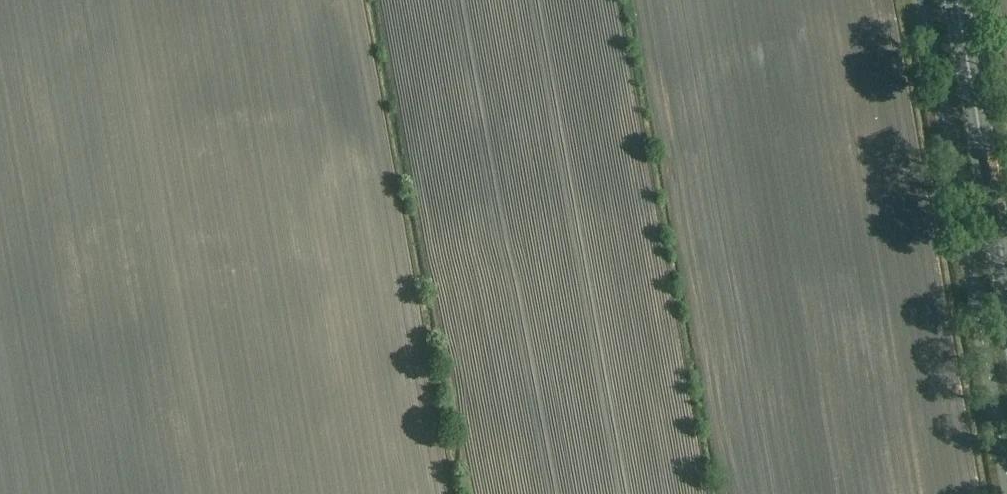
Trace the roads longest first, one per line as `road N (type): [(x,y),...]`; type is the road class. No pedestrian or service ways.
road 1 (primary): [(1006,289),(956,0)]

